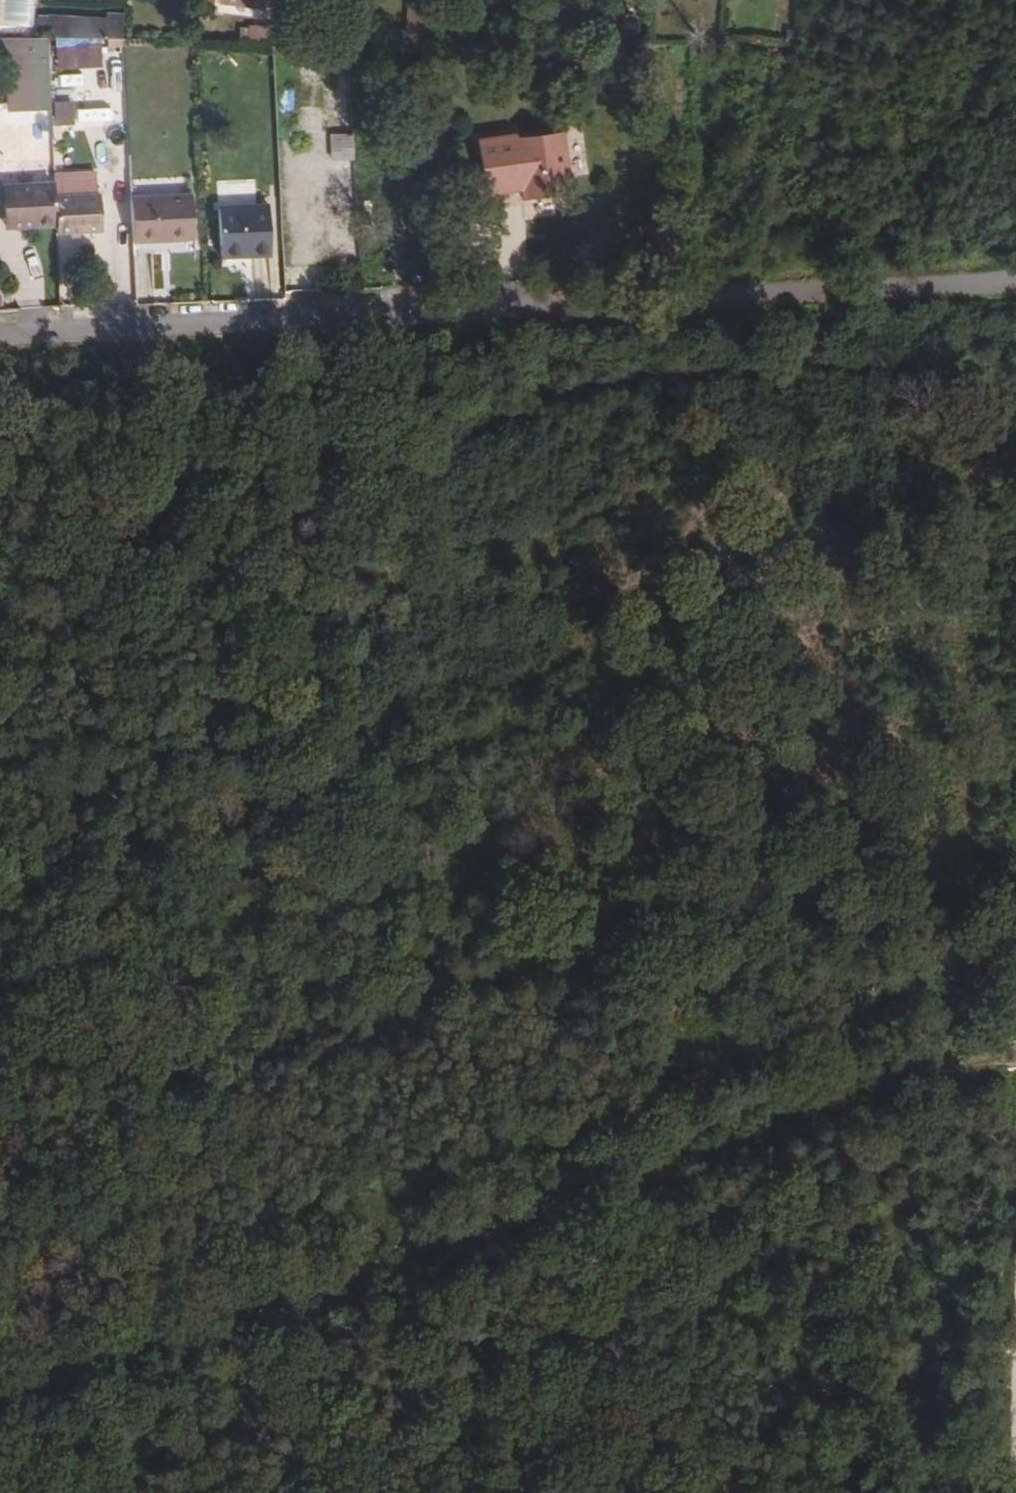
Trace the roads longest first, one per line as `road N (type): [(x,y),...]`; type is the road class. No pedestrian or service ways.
road 1 (unclassified): [(0,330),(1015,281)]

